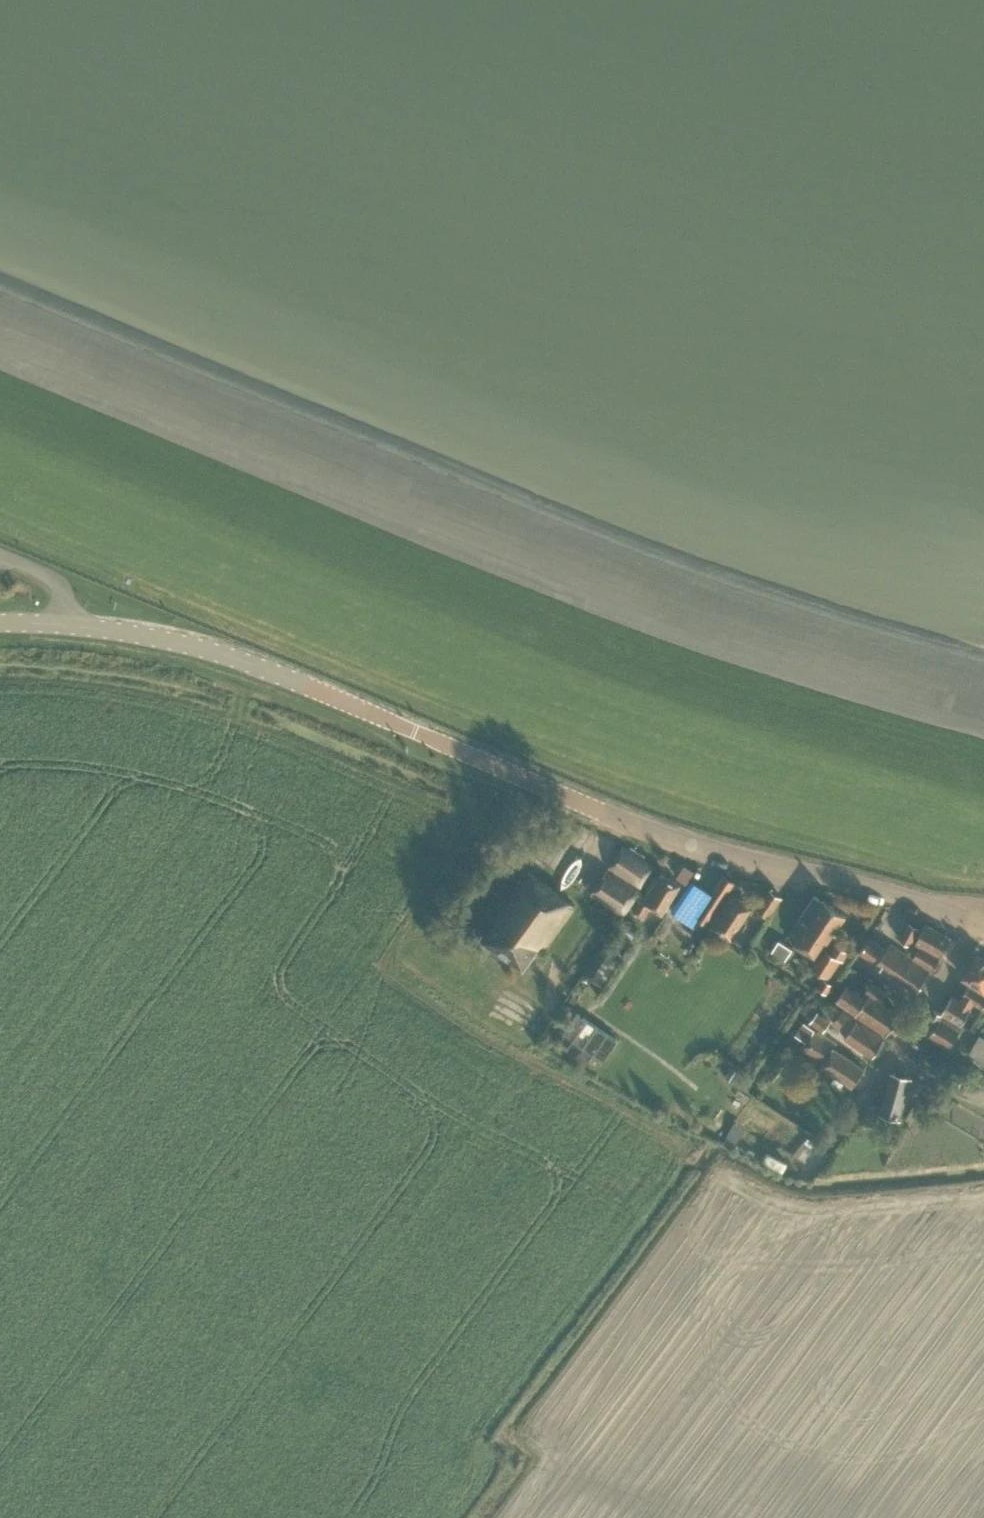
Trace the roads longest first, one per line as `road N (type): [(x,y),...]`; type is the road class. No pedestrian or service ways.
road 1 (tertiary): [(977,927),(875,889),(650,830),(231,657),(75,626)]
road 2 (residential): [(863,1100),(977,927)]

